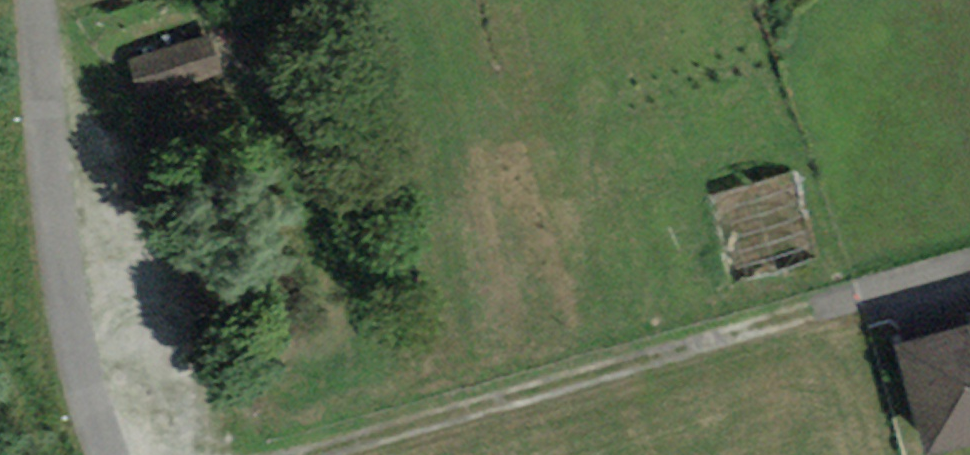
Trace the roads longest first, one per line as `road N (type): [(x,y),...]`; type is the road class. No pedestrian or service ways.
road 1 (residential): [(812,308),(324,454)]
road 2 (residential): [(110,454),(68,322),(37,0)]
road 3 (residential): [(812,308),(969,264)]

